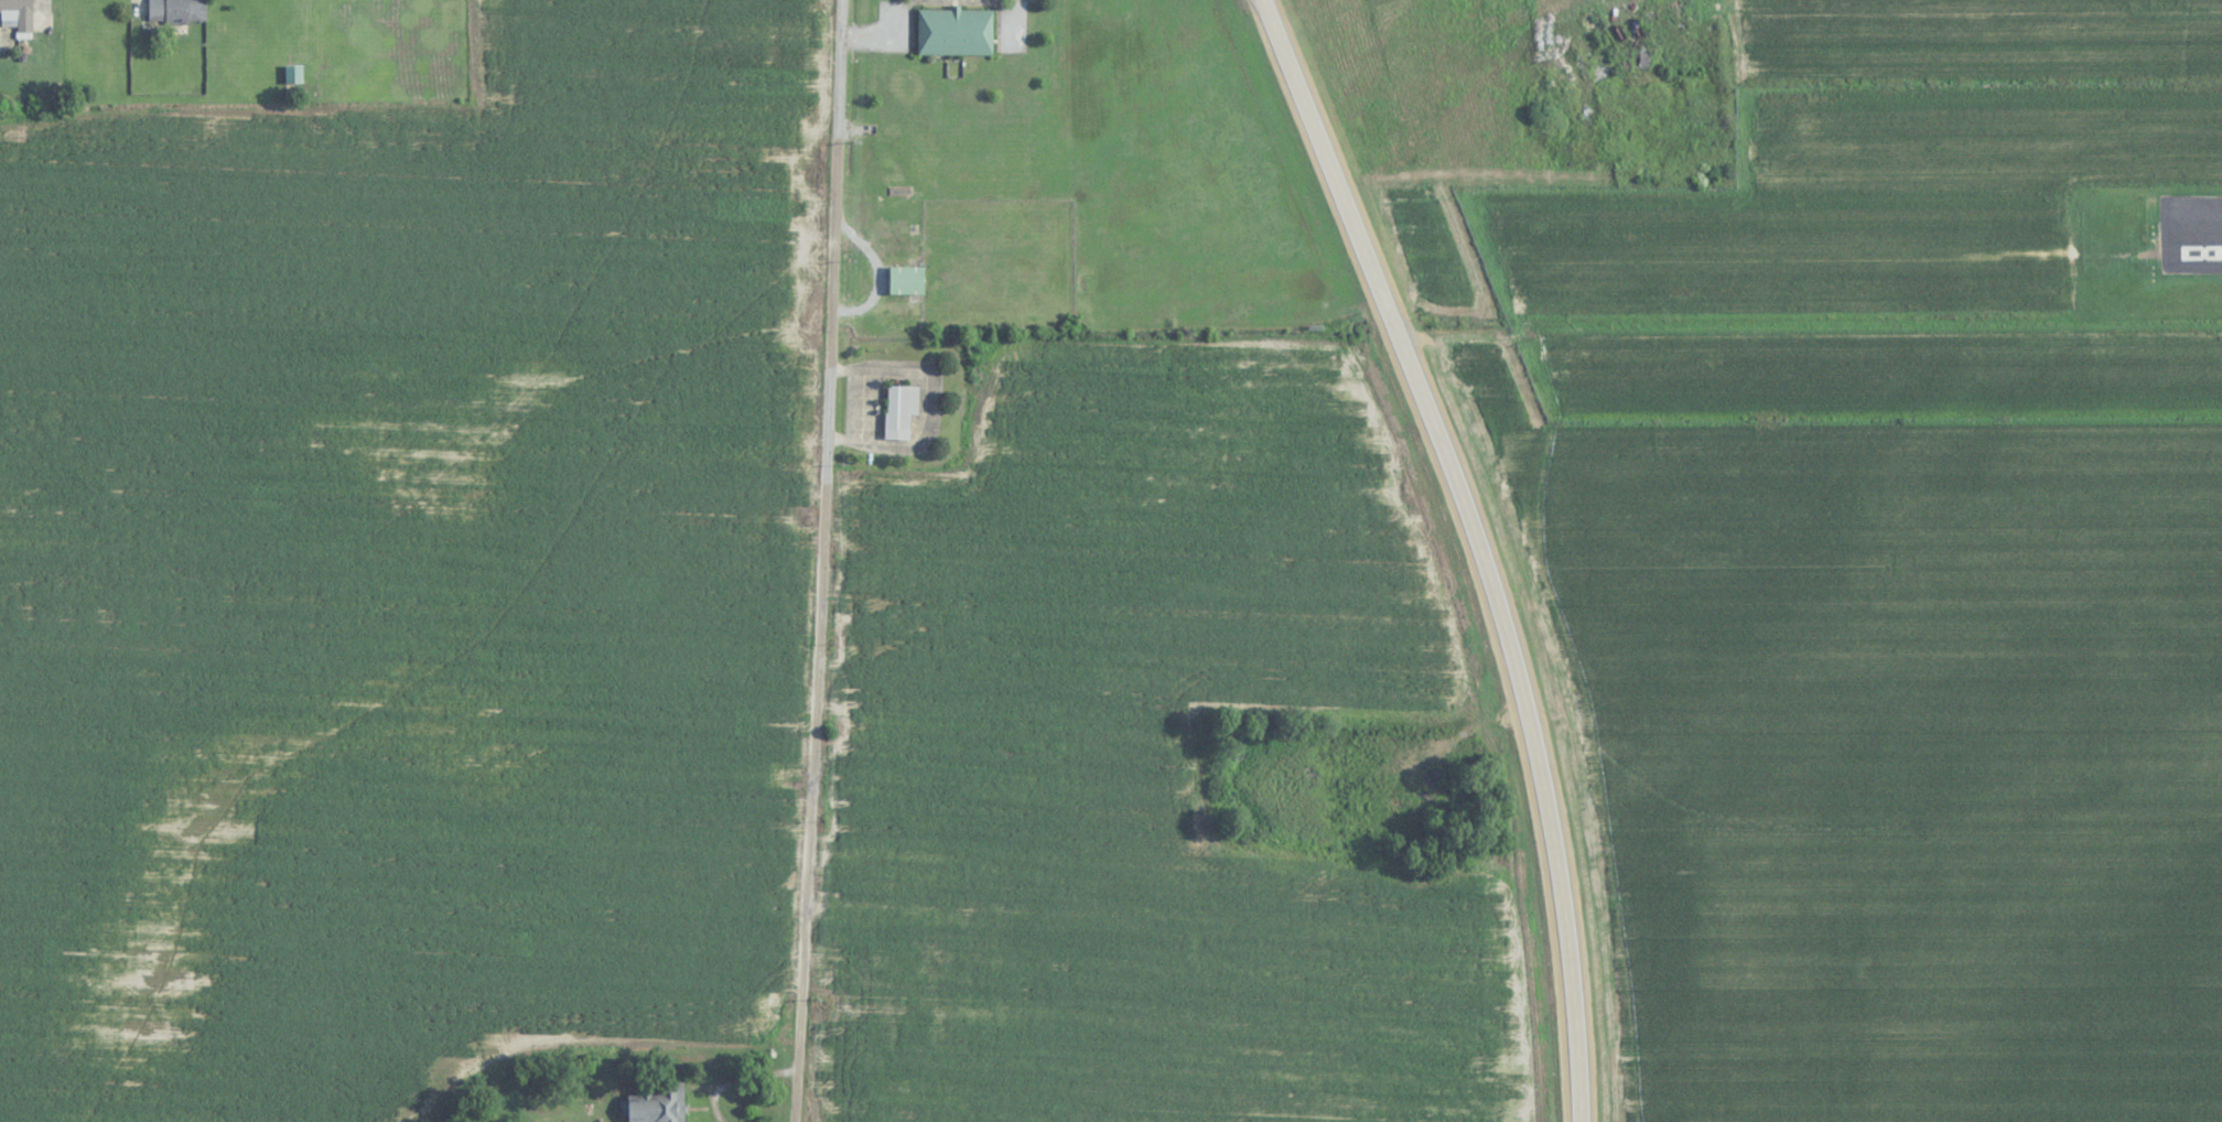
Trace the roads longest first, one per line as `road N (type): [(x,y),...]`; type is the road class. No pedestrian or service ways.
road 1 (trunk): [(1578,1121),(1563,907),(1520,681),(1463,499),(1263,0)]
road 2 (residential): [(794,1121),(824,530),(840,0)]

